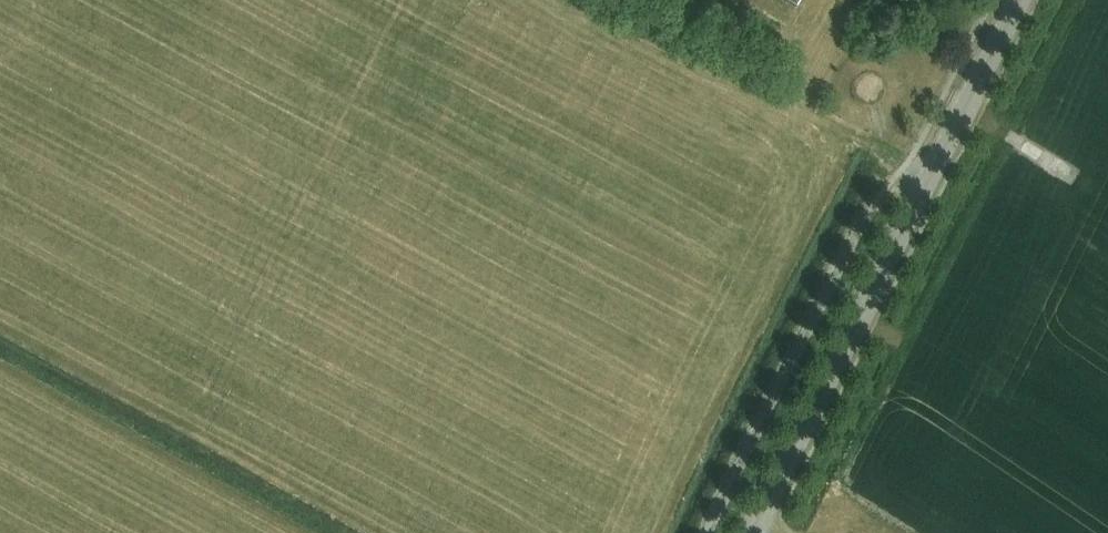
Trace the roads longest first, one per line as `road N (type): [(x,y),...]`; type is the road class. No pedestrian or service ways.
road 1 (secondary): [(750,532),(1020,0)]

